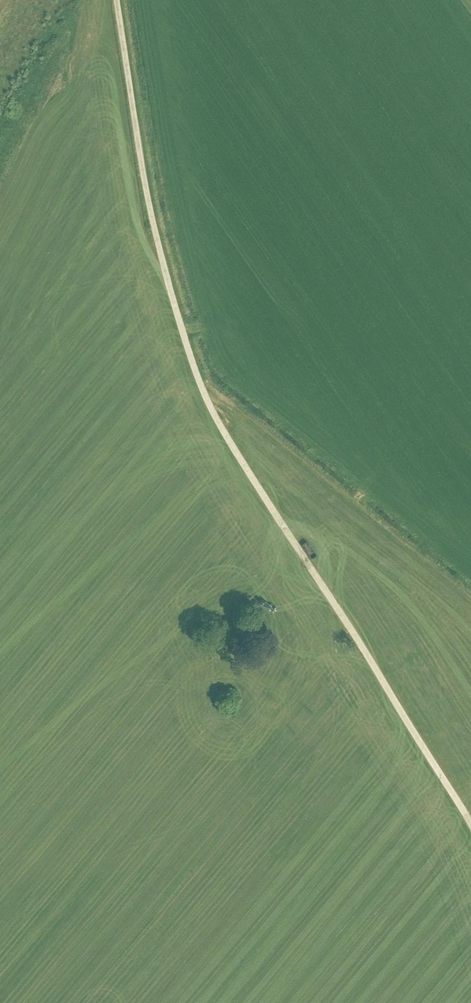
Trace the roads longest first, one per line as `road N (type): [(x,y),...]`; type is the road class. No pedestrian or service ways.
road 1 (track): [(470,825),(209,402),(148,197),(117,0)]

